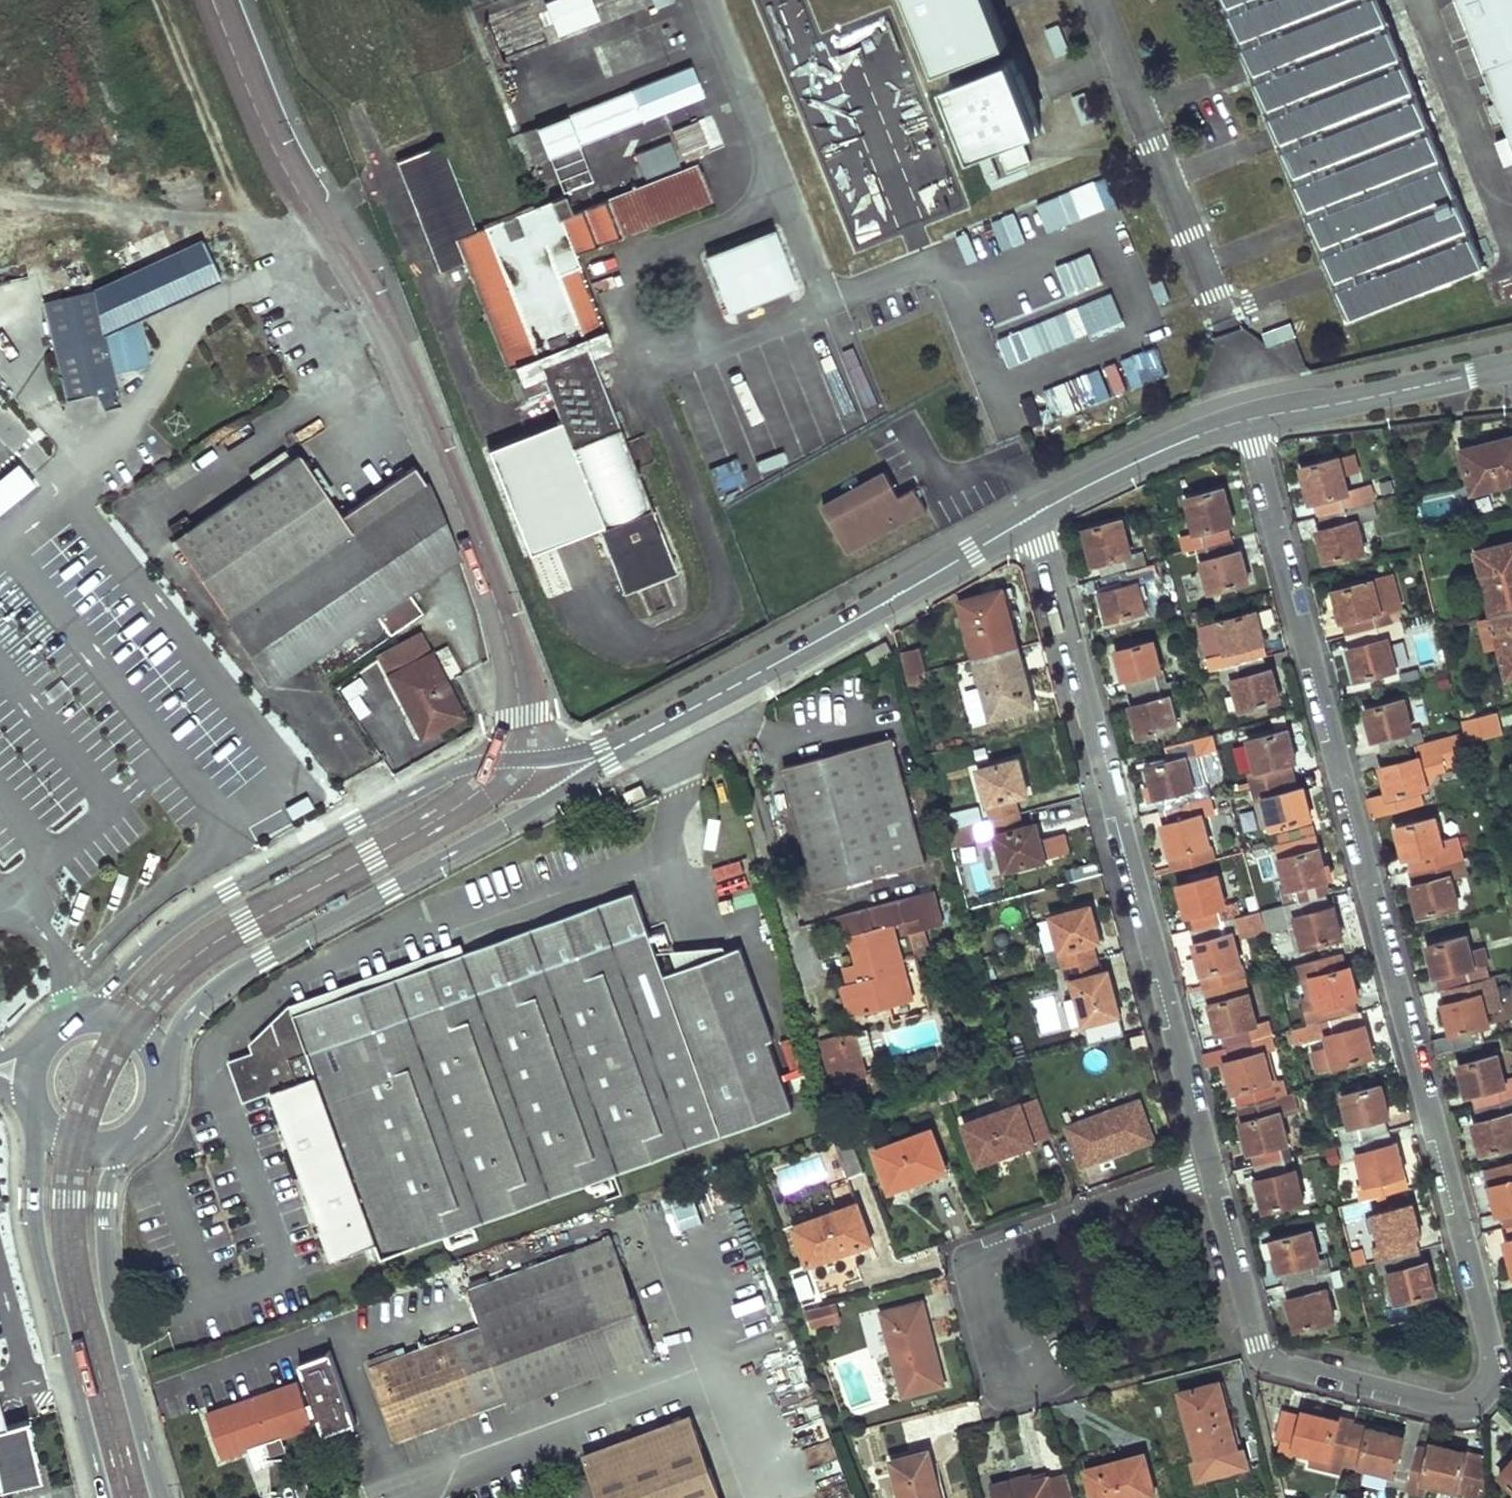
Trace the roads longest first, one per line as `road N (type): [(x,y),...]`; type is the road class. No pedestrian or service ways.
road 1 (residential): [(1247,420),(1295,618),(1318,669),(1369,862),(1370,906),(1422,1100),(1441,1139),(1480,1283),(1490,1378),(1473,1399),(1454,1403),(1276,1360),(1258,1344),(1210,1166)]
road 2 (residential): [(1210,1166),(1105,783),(1105,751),(1055,560),(1032,516)]
road 3 (tertiary): [(606,754),(459,769),(203,907),(65,1024)]
road 4 (tertiary): [(162,1079),(191,1012),(235,972),(505,825),(606,754)]
road 5 (tertiary): [(606,754),(1032,516)]
road 6 (tertiary): [(33,1113),(38,1247),(103,1497)]
road 7 (tertiary): [(160,1497),(107,1288),(105,1200),(129,1143)]
road 8 (residential): [(1018,1373),(989,1289),(987,1271),(1005,1251),(1210,1166)]
road 9 (track): [(159,0),(237,199),(260,228),(292,246)]
road 10 (tertiary): [(1247,420),(1511,367)]
road 11 (track): [(260,228),(0,197)]
road 12 (tertiary): [(1032,516),(1165,449),(1247,420)]
road 13 (tertiary): [(162,1079),(147,1042),(126,1025),(96,1017),(65,1024)]

